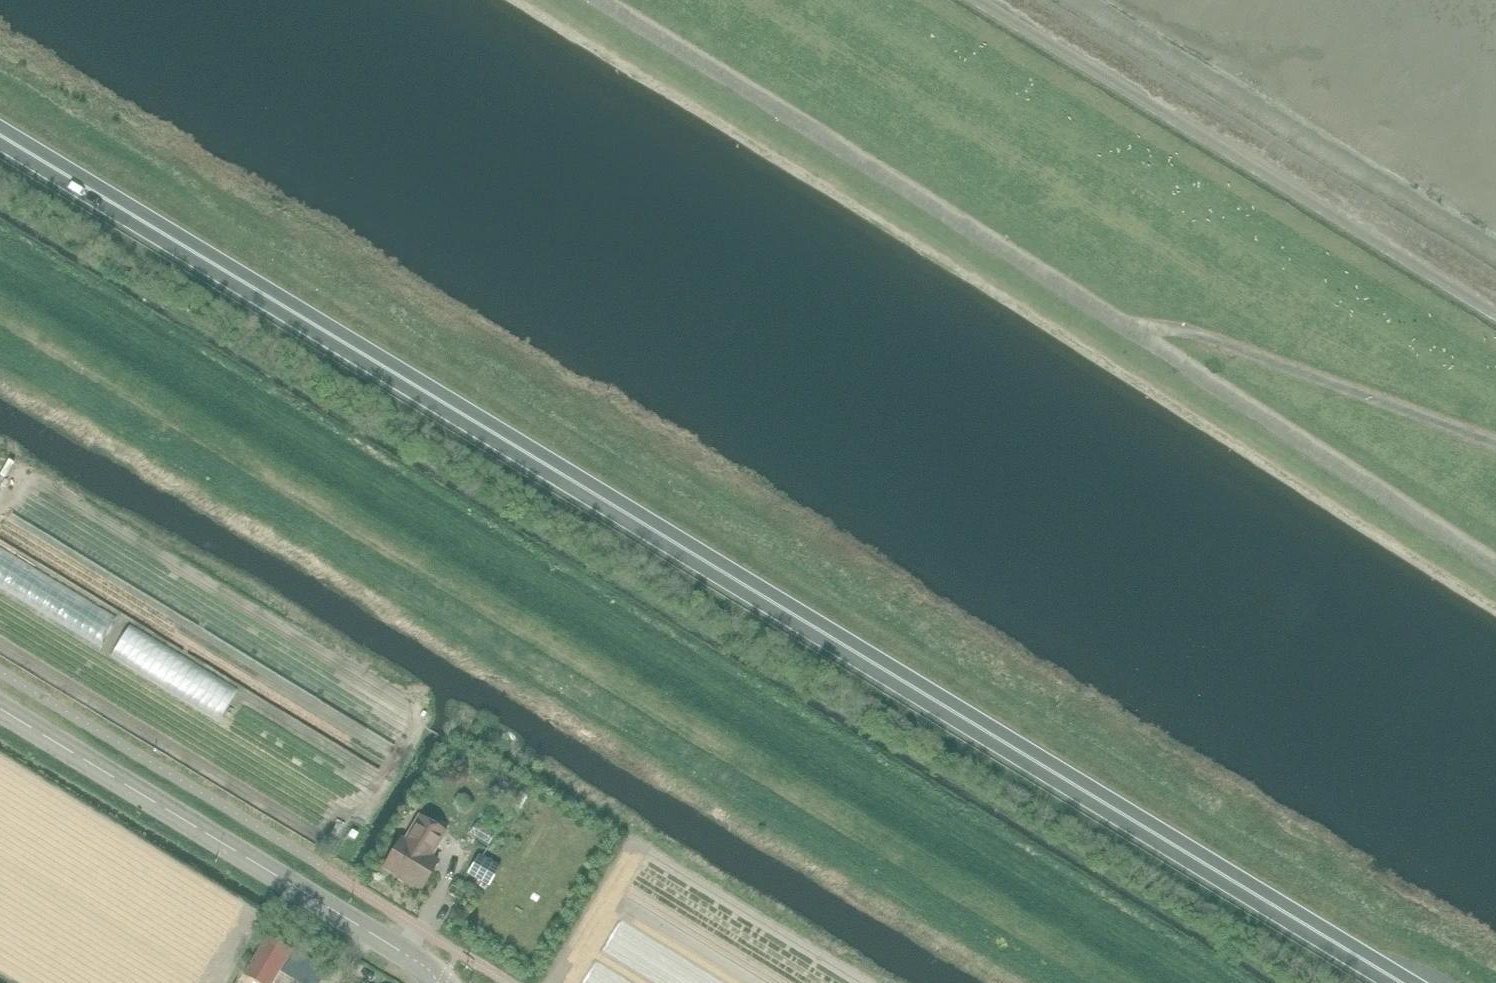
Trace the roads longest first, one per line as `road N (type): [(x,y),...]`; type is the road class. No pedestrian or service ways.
road 1 (primary): [(1402,982),(0,135)]
road 2 (tertiary): [(439,982),(426,967),(0,710)]

